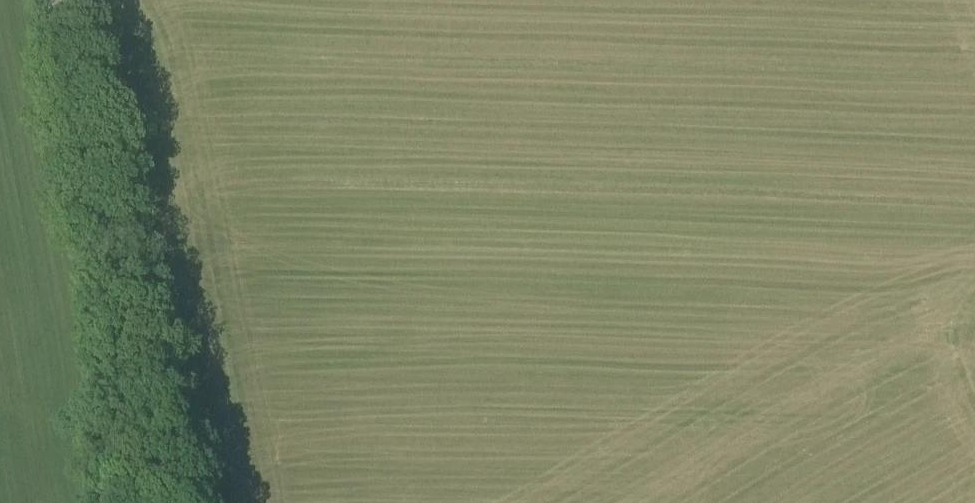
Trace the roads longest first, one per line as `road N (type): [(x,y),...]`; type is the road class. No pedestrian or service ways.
road 1 (unclassified): [(163,502),(60,0)]

